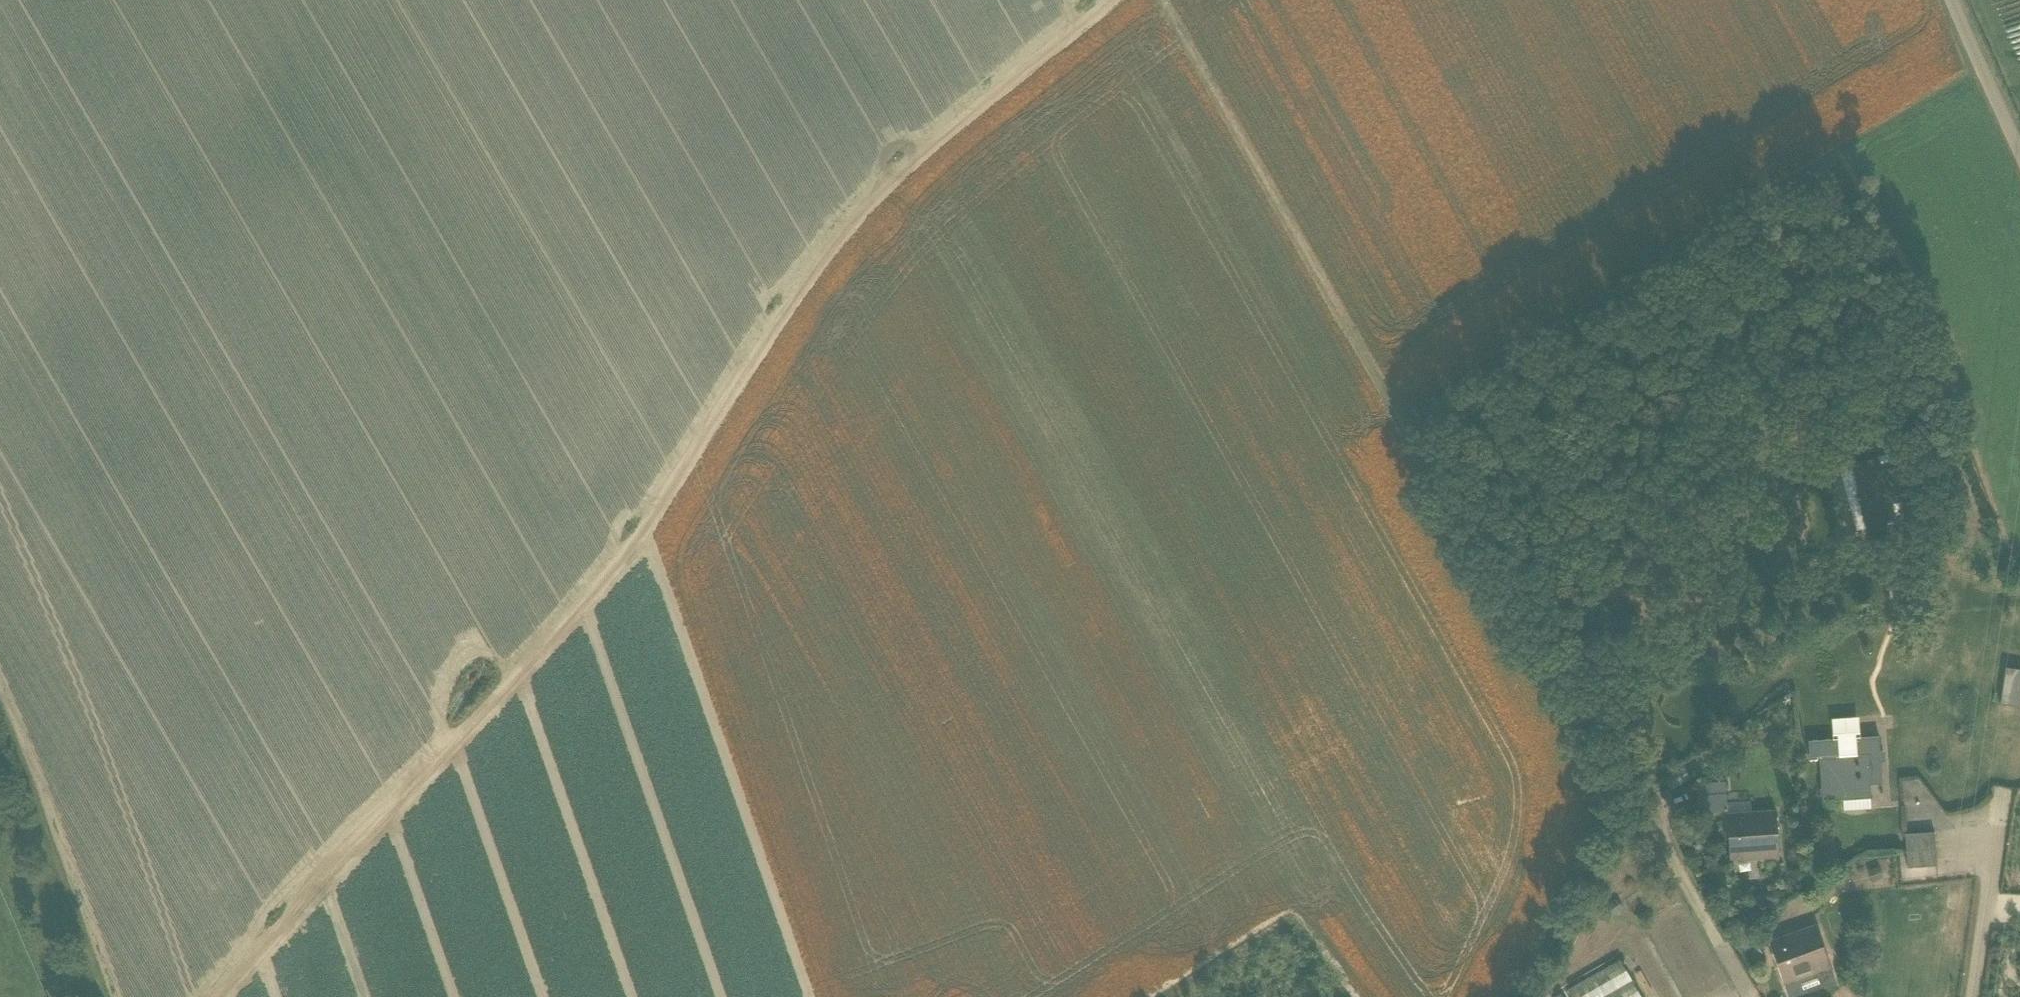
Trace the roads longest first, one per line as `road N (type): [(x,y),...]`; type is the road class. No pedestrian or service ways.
road 1 (track): [(1119,0),(852,227),(585,612),(228,996)]
road 2 (track): [(1180,0),(1404,408),(1521,475),(1578,541),(1618,622),(1636,688),(1654,824)]
road 3 (track): [(0,710),(104,996)]
road 4 (residential): [(1975,996),(2004,789)]
road 5 (residential): [(1654,824),(1753,996)]
road 6 (unclassified): [(2019,152),(1955,0)]

